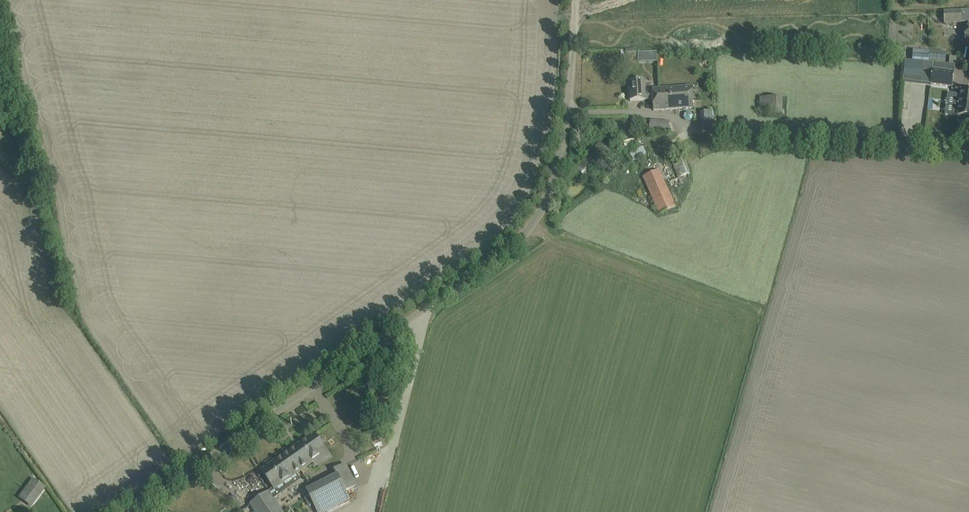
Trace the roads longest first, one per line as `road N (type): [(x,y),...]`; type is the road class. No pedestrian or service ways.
road 1 (unclassified): [(130,511),(528,230),(561,154),(576,0)]
road 2 (track): [(968,149),(691,130)]

